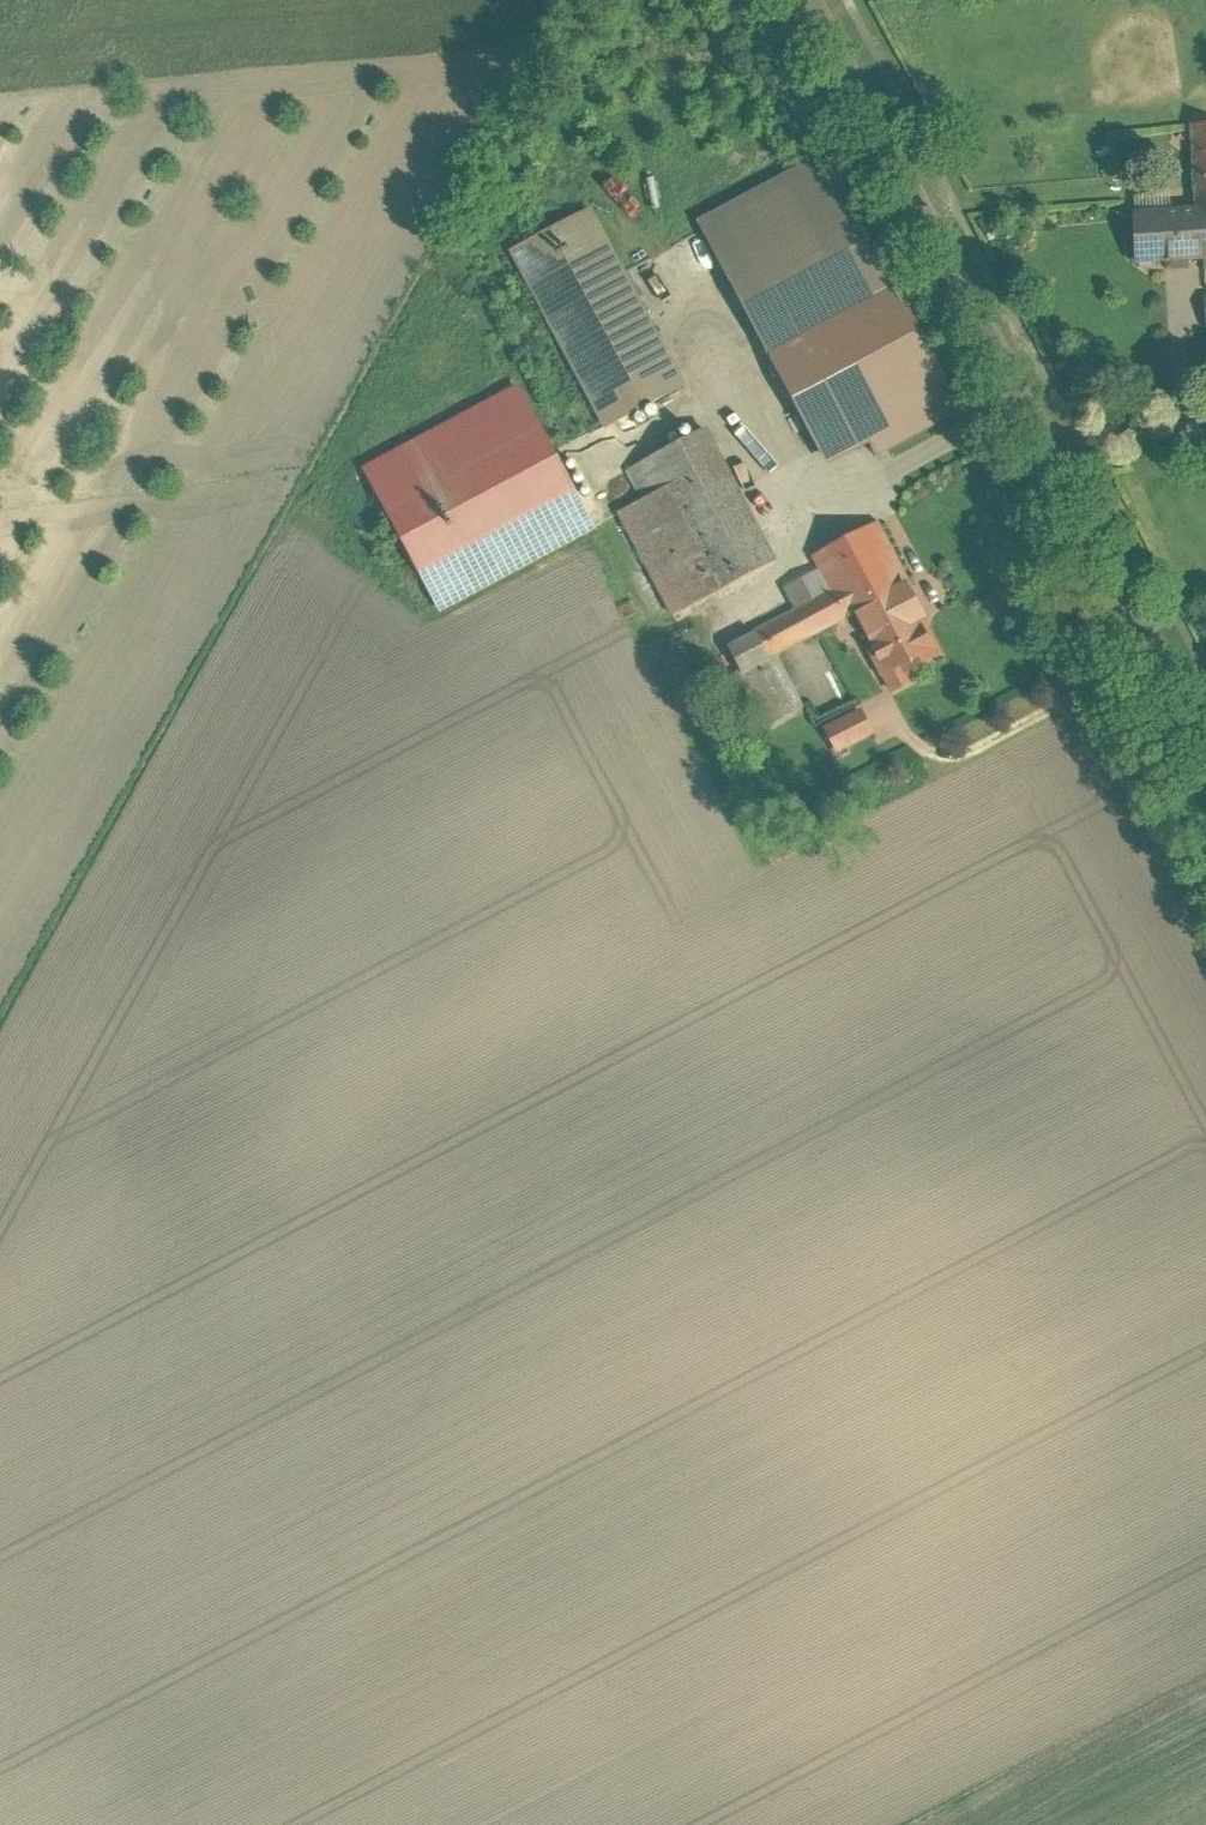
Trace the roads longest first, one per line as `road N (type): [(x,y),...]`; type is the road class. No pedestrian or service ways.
road 1 (residential): [(1054,447),(827,0)]
road 2 (residential): [(1205,732),(1054,447)]
road 3 (unclassified): [(1054,447),(1205,434)]

